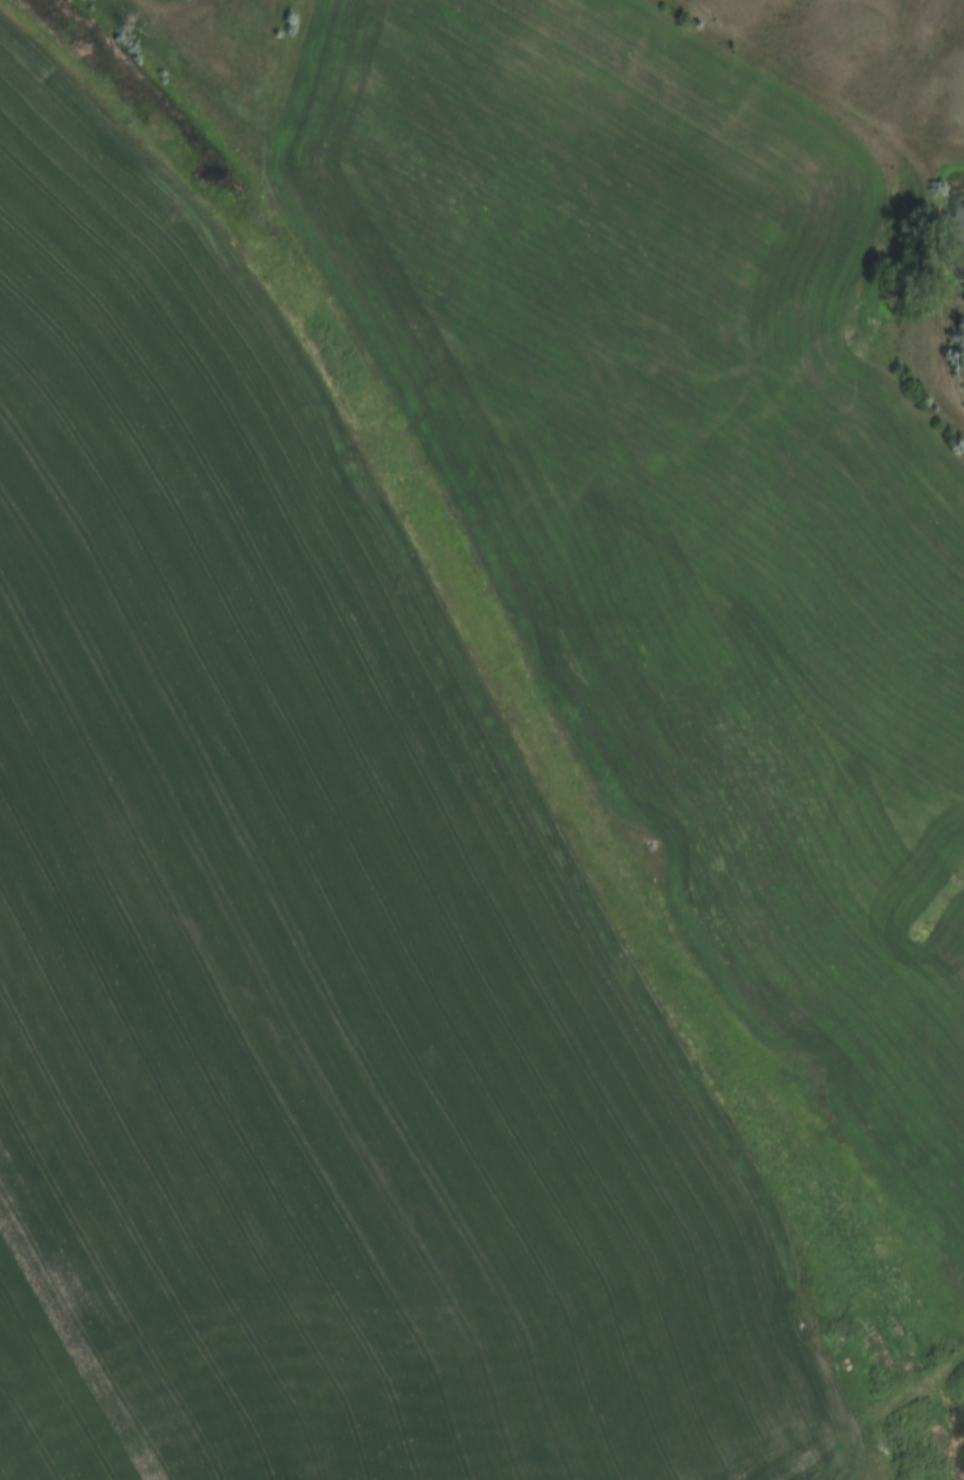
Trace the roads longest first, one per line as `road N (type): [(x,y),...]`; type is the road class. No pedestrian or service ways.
road 1 (track): [(841,1433),(815,1329),(758,1205),(586,916),(295,367),(146,158),(0,28)]
road 2 (track): [(673,0),(842,101),(921,166),(940,221),(936,333),(963,402)]
road 3 (track): [(781,1479),(963,1355)]

